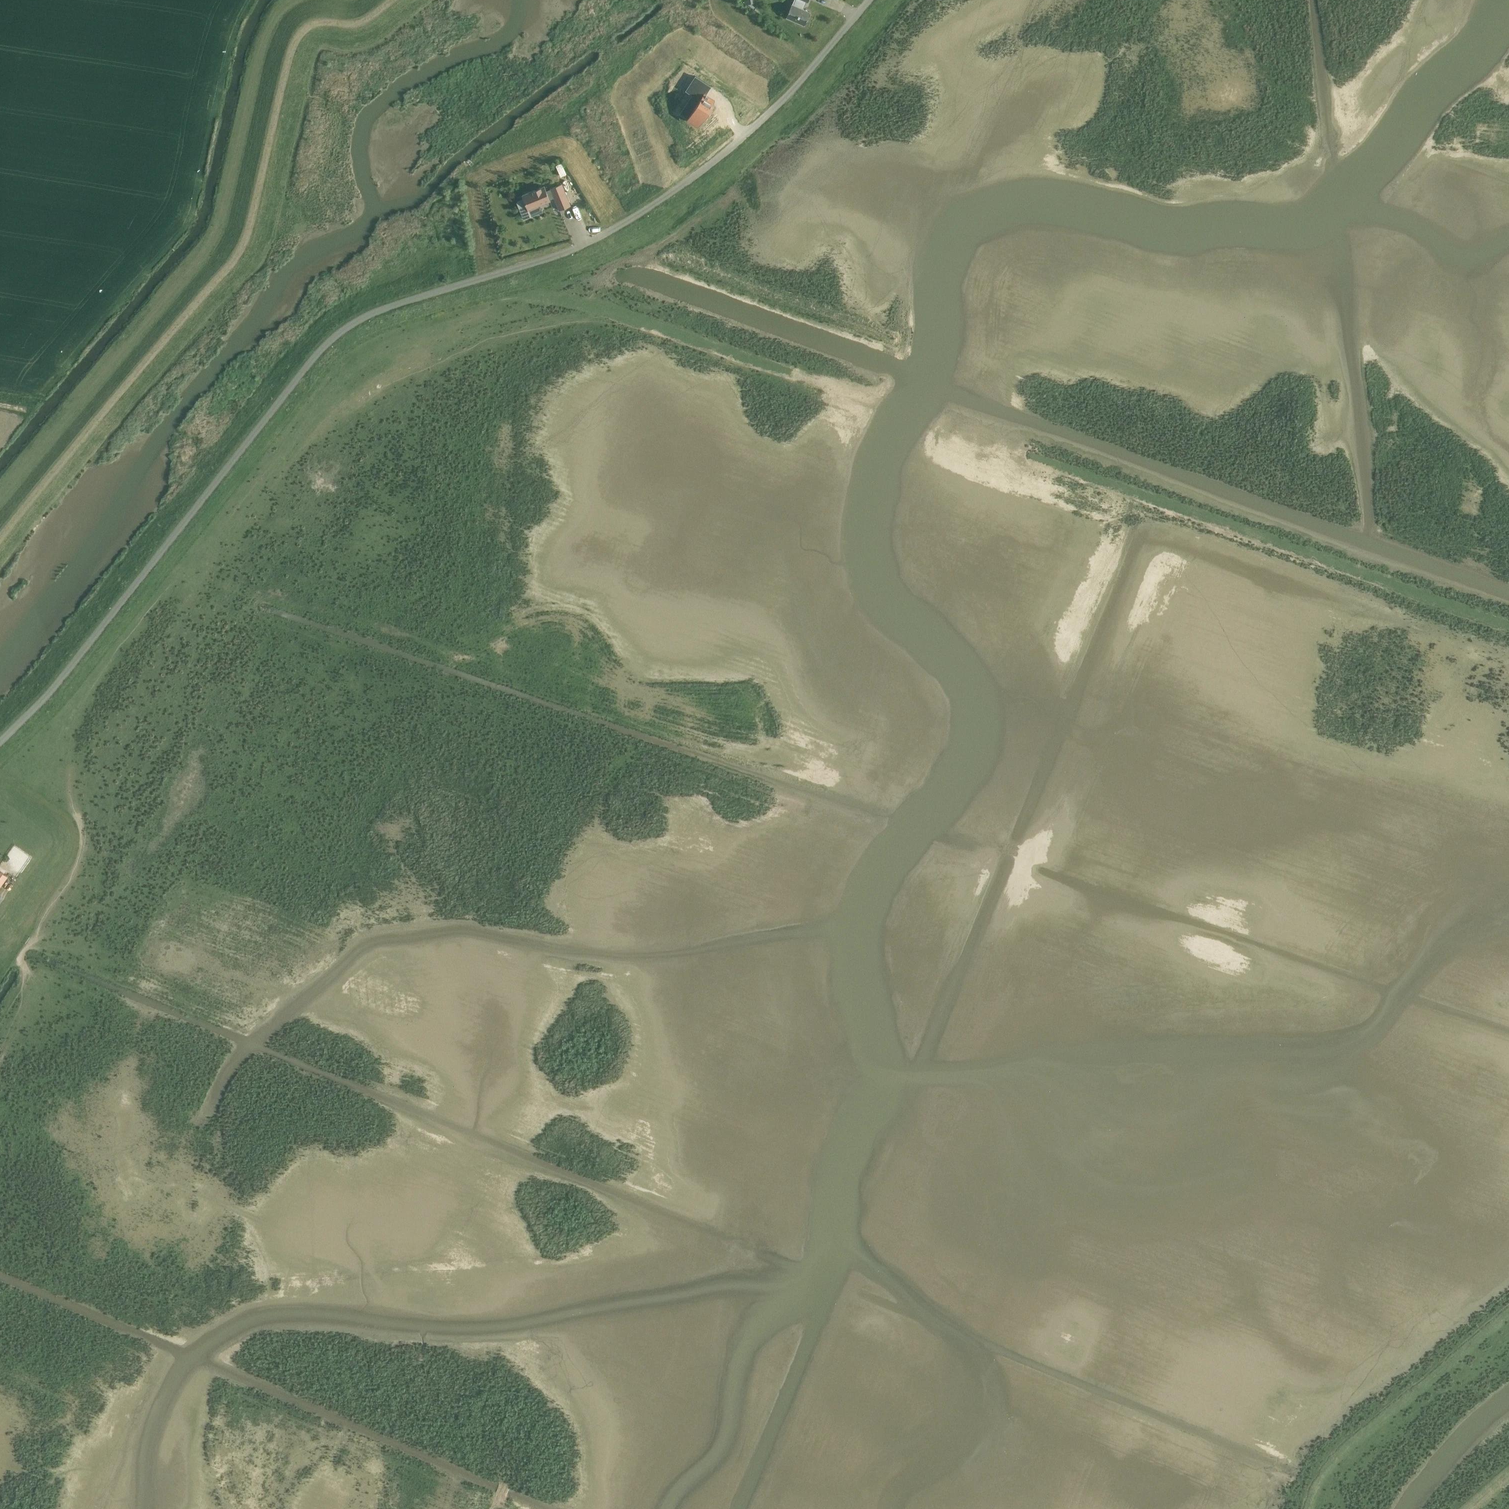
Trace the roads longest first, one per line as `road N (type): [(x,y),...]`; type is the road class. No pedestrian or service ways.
road 1 (residential): [(0,740),(335,331),(635,215),(772,106),(874,0)]

